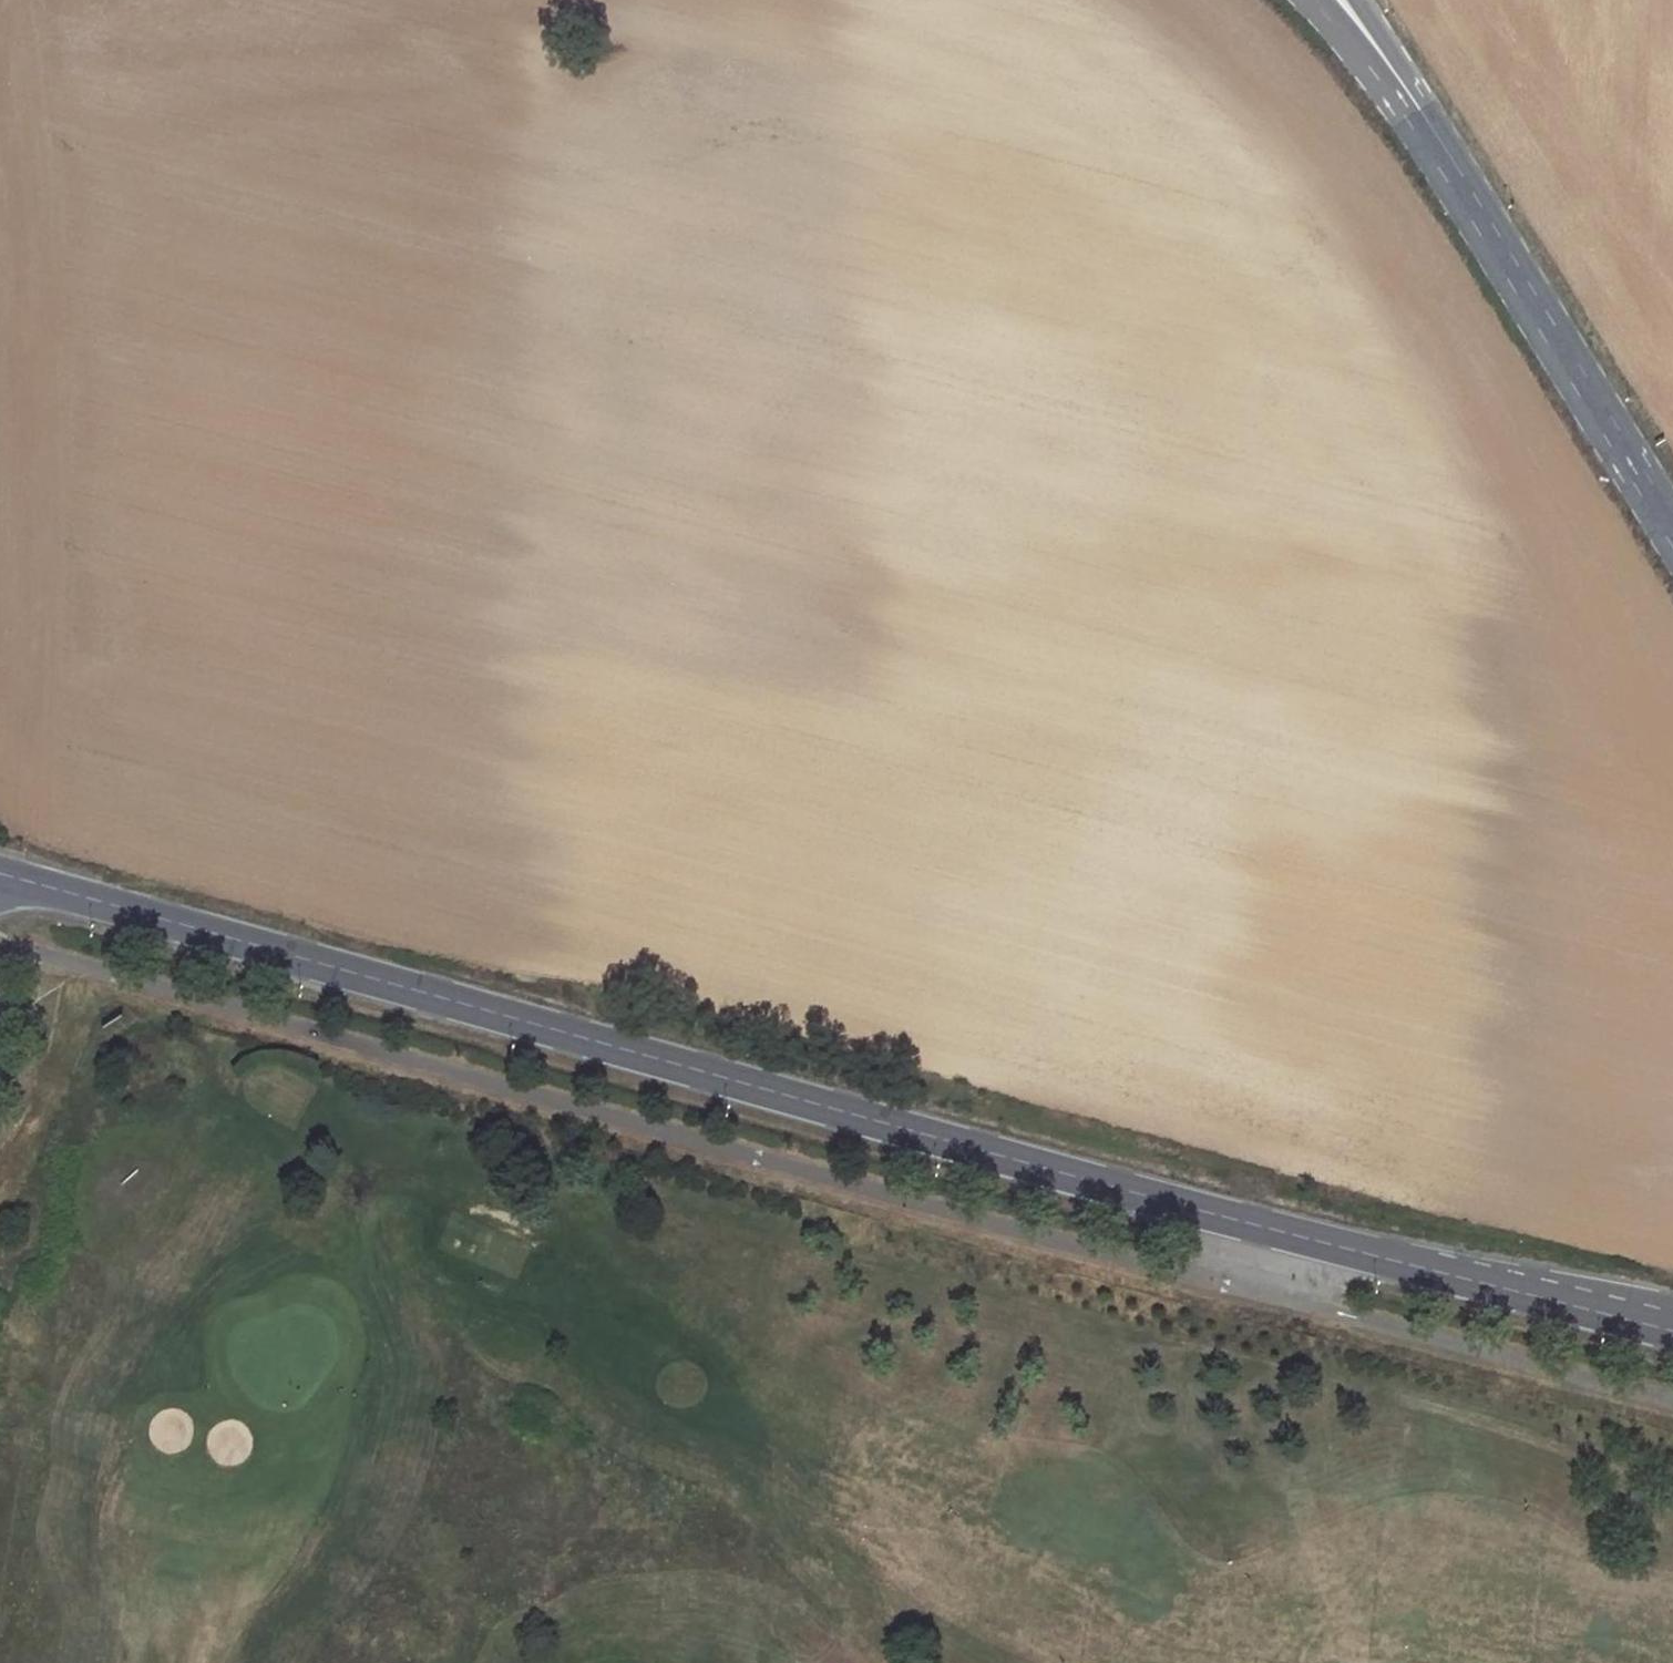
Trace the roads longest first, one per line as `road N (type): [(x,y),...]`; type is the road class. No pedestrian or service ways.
road 1 (secondary): [(0,878),(1672,1337)]
road 2 (secondary): [(1672,531),(1389,67)]

